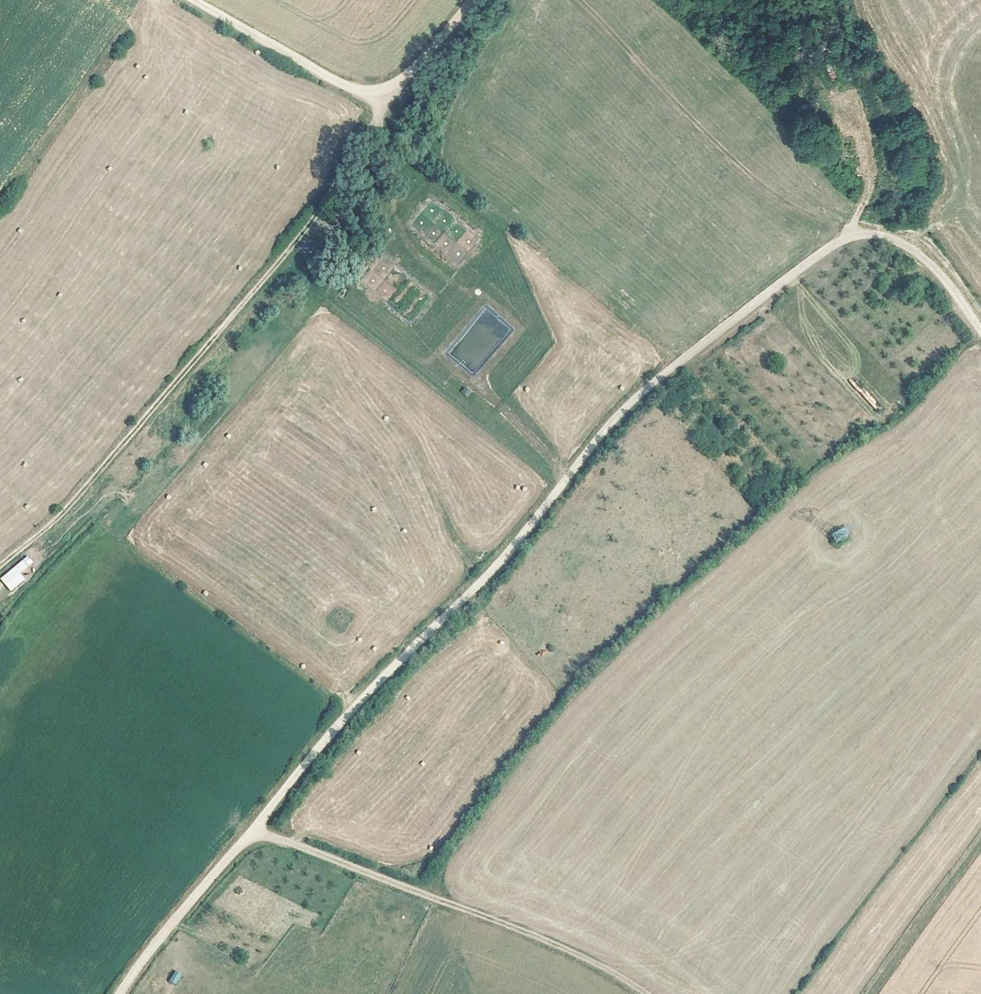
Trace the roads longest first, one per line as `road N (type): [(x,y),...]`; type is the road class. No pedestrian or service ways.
road 1 (track): [(119,993),(346,712),(513,547),(629,402),(735,316),(833,245),(876,233),(918,253),(980,332)]
road 2 (track): [(0,565),(81,491),(306,228),(391,92)]
road 3 (track): [(250,833),(540,937),(651,993)]
road 4 (track): [(566,0),(710,144),(761,186),(855,235)]
road 5 (track): [(195,0),(345,86),(391,92)]
road 6 (track): [(870,993),(980,841)]
road 7 (track): [(391,92),(472,0)]

